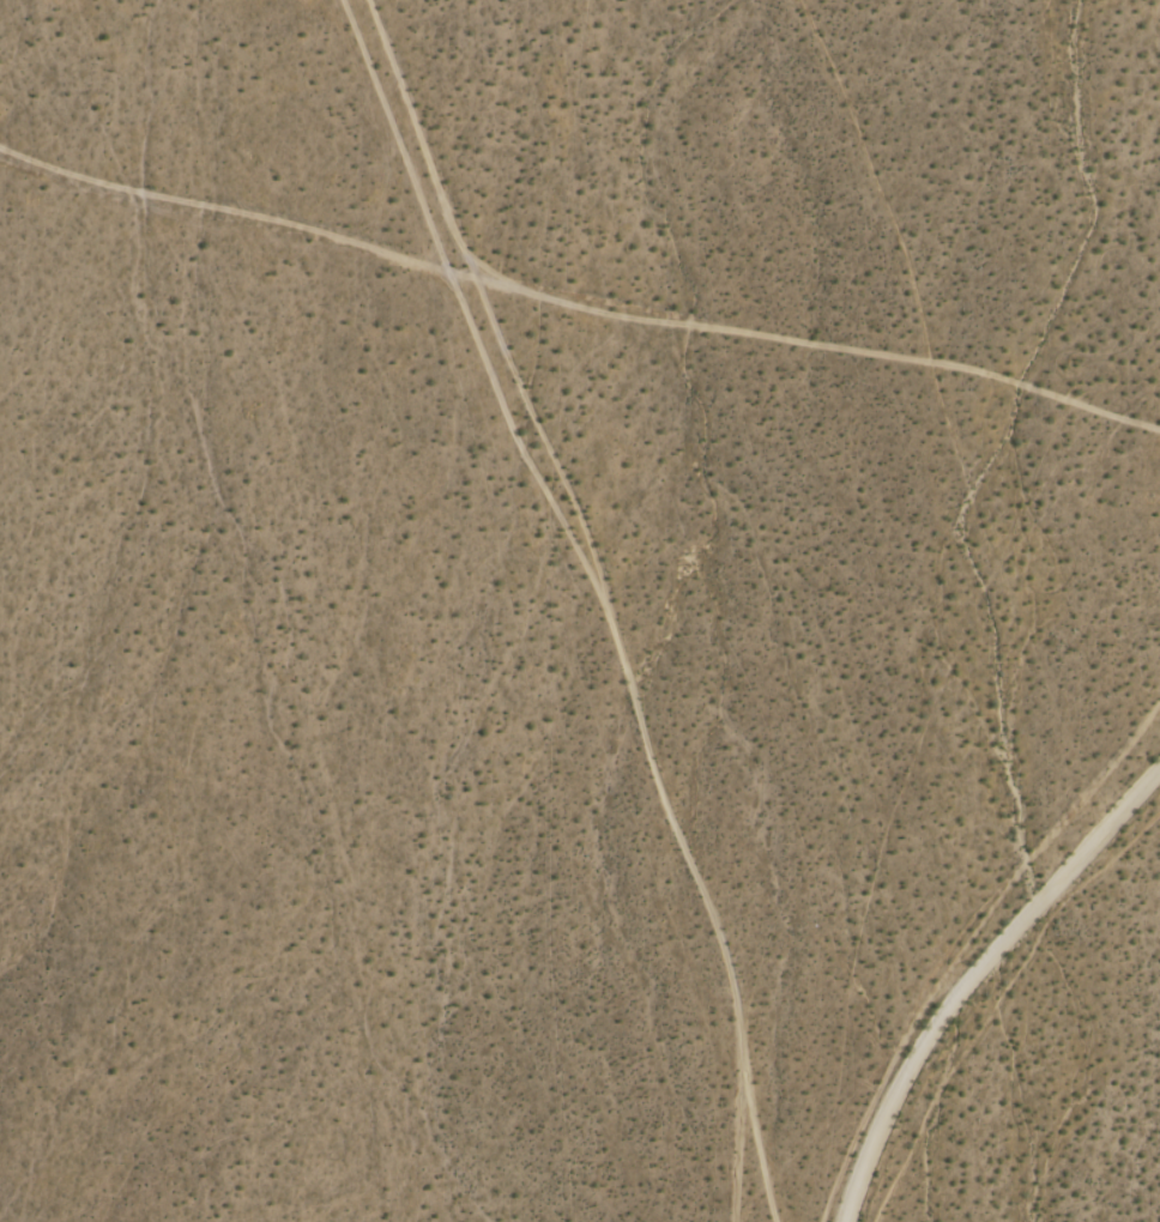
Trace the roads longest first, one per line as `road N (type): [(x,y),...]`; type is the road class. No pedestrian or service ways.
road 1 (residential): [(846,1221),(896,1072),(1064,851),(1159,751)]

